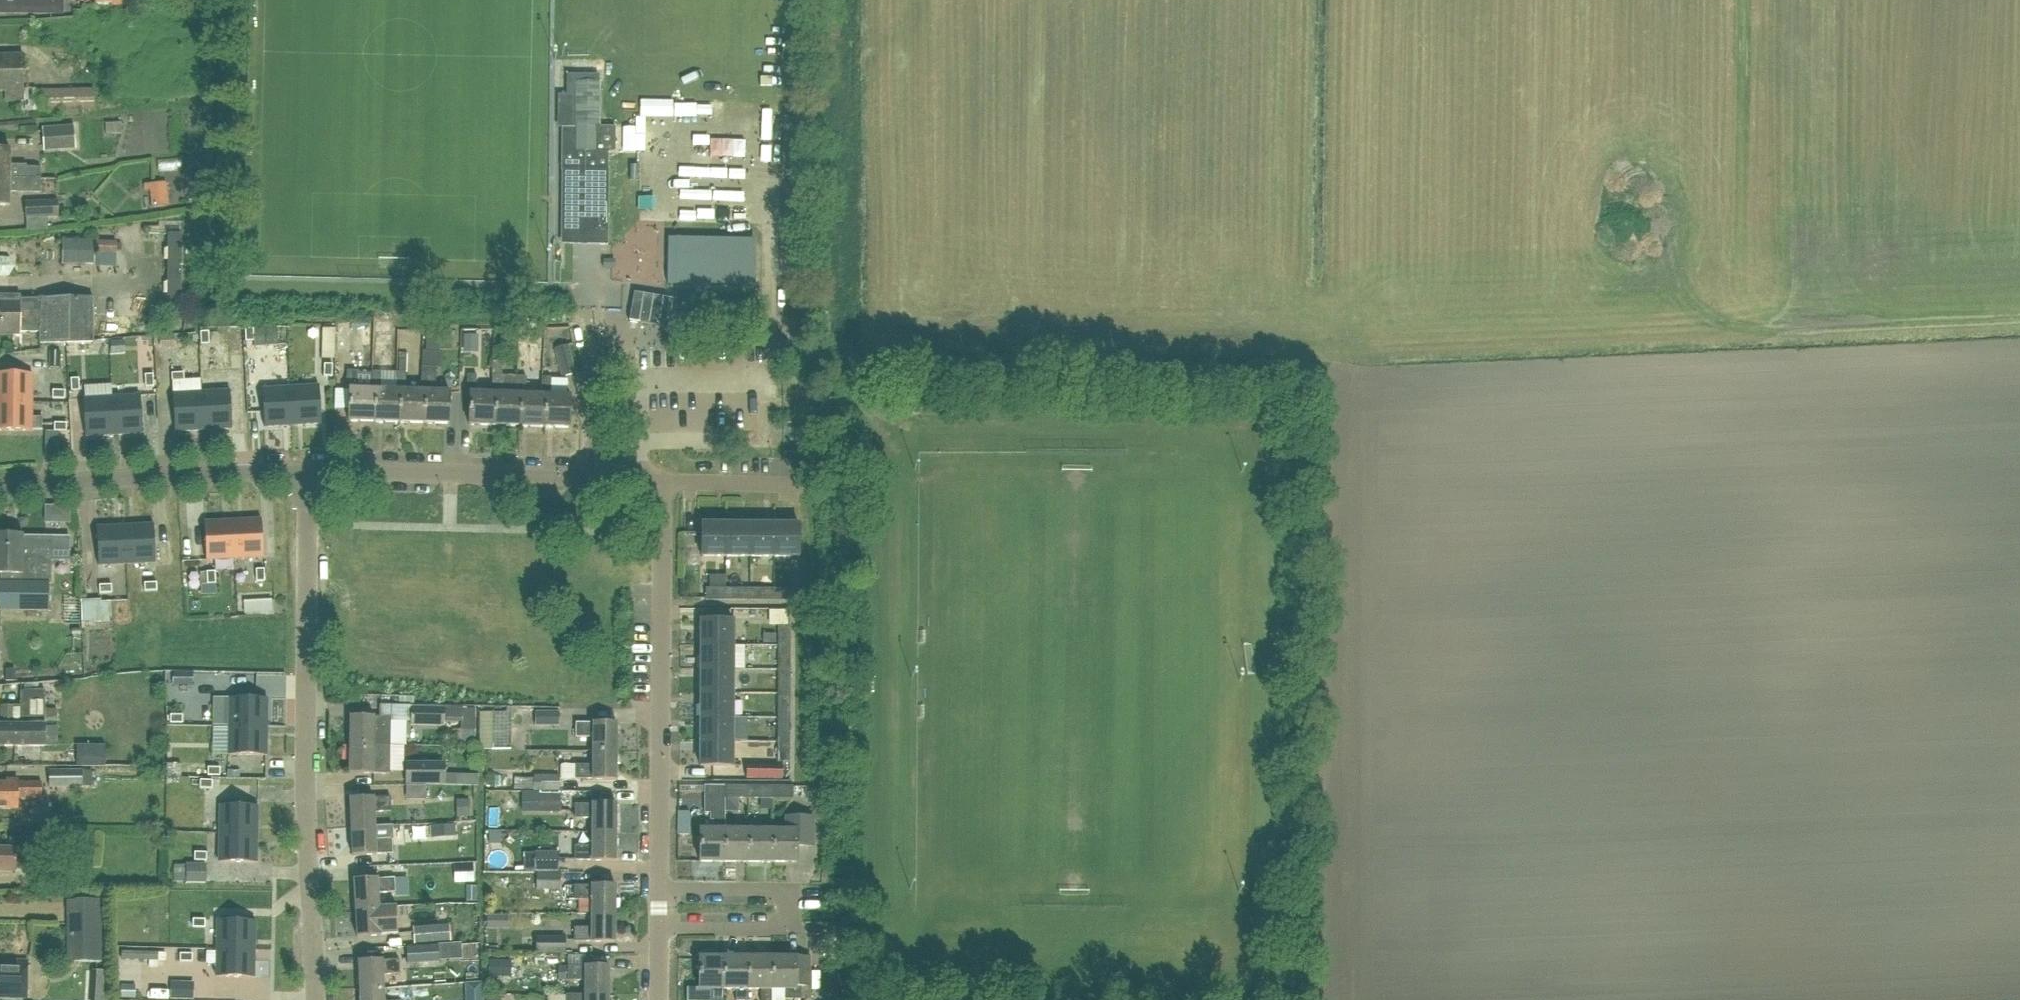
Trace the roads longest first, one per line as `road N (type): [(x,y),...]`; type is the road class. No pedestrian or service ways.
road 1 (residential): [(316,999),(305,797),(306,470)]
road 2 (residential): [(659,888),(660,484)]
road 3 (residential): [(0,484),(306,470)]
road 4 (residential): [(658,933),(784,933),(784,891),(659,888)]
road 5 (residential): [(306,470),(590,479)]
road 6 (track): [(2019,319),(1841,326)]
road 7 (residential): [(590,479),(592,377),(580,317)]
road 8 (residential): [(660,484),(803,487)]

